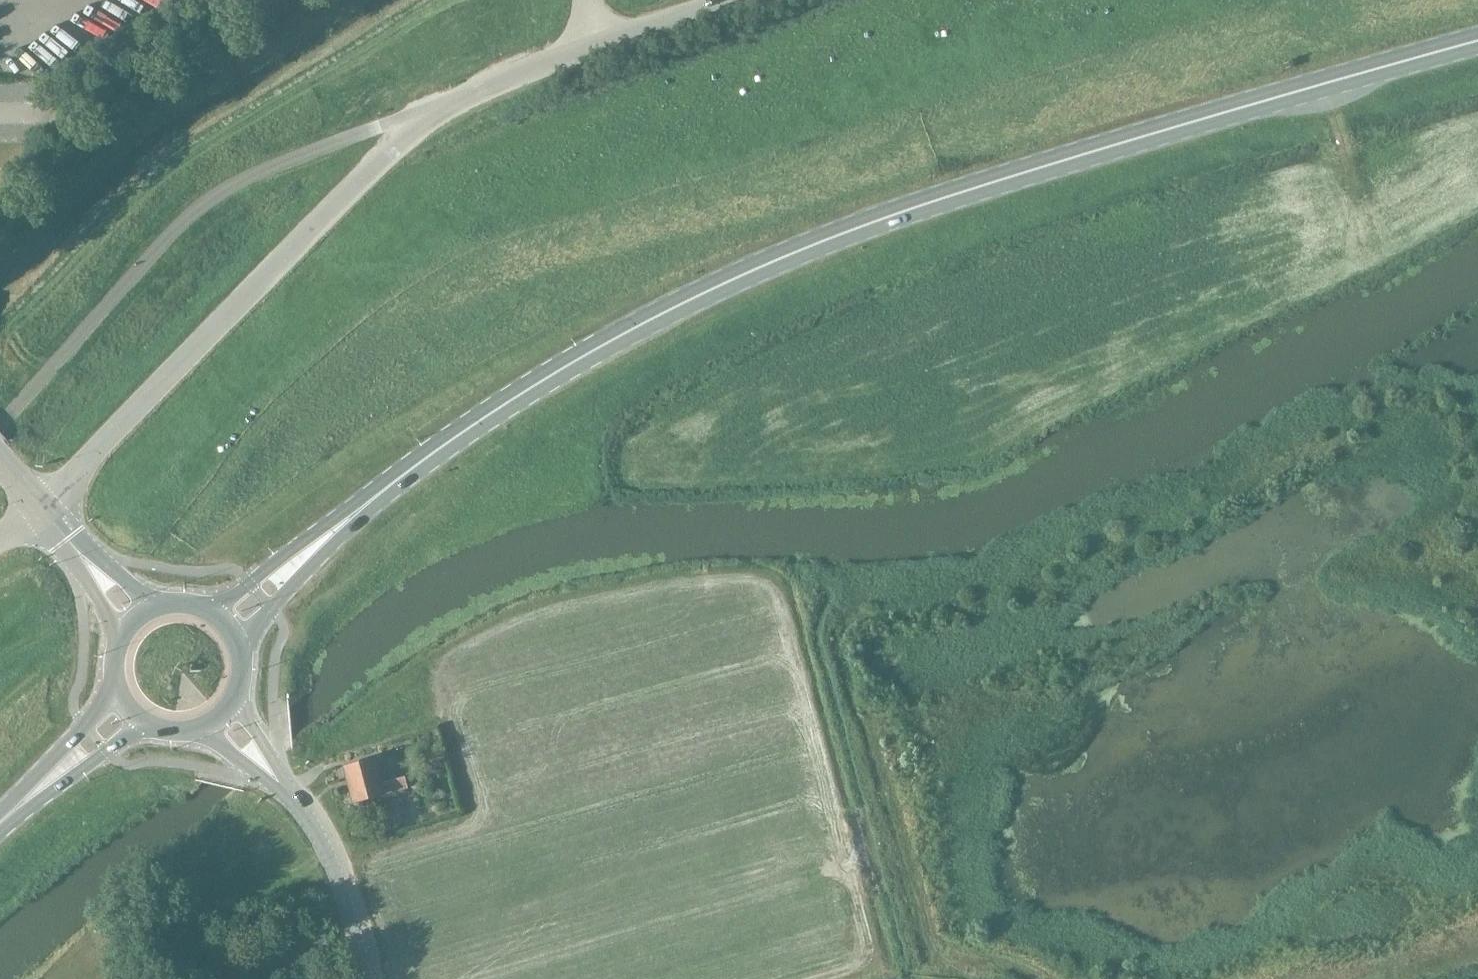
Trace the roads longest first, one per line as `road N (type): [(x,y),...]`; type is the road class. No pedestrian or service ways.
road 1 (primary): [(370,500),(547,378),(781,259),(1124,142),(1477,42)]
road 2 (unclassified): [(41,507),(433,113)]
road 3 (unclassified): [(433,113),(213,192),(0,425)]
road 4 (unclassified): [(433,113),(722,0)]
road 5 (tertiary): [(365,978),(323,841),(222,716)]
road 6 (primary): [(241,647),(370,500)]
road 7 (primary): [(370,500),(208,609)]
road 8 (primary): [(0,834),(149,725)]
road 9 (primary): [(117,684),(0,812)]
road 10 (unclassified): [(136,619),(41,507)]

